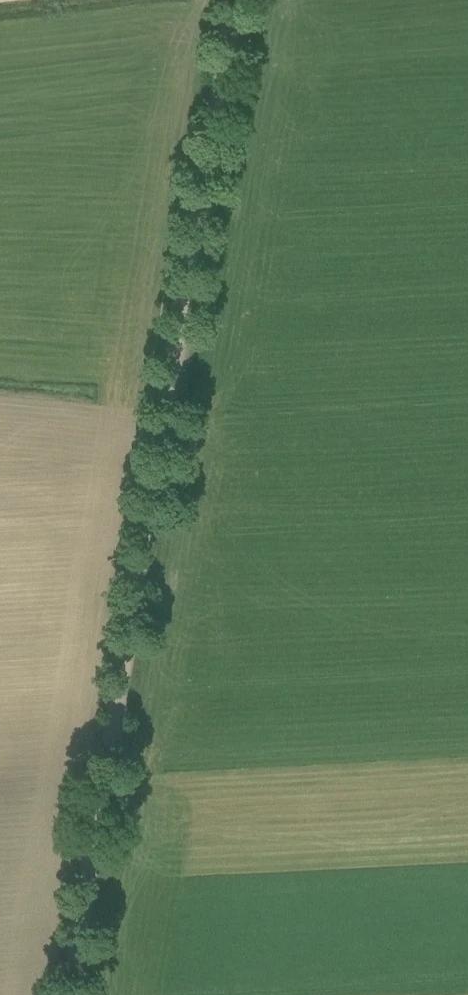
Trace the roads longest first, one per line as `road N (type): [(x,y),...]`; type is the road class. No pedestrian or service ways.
road 1 (track): [(67,994),(233,0)]

